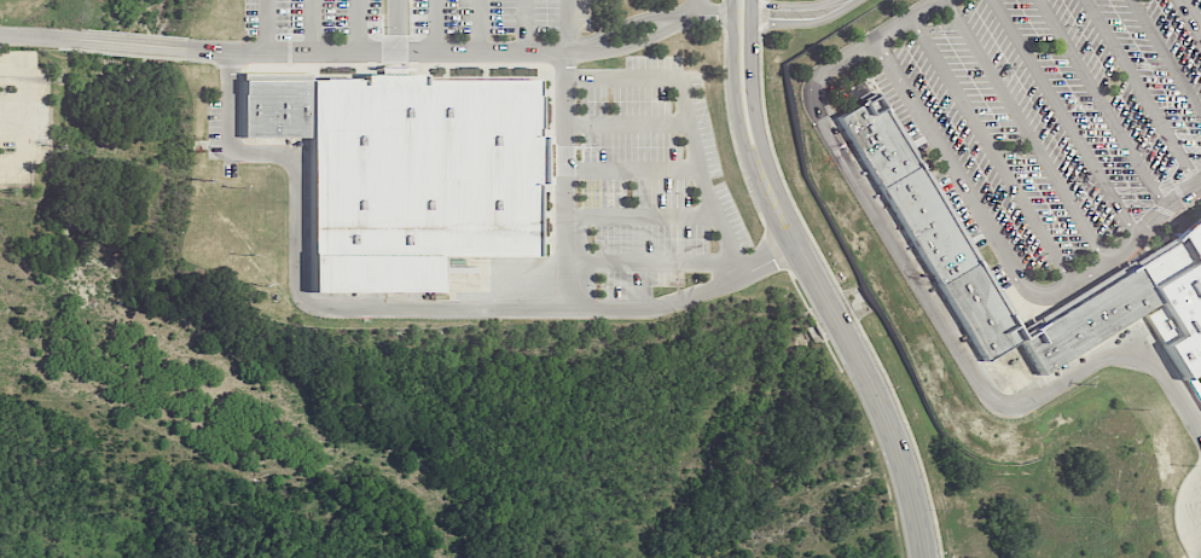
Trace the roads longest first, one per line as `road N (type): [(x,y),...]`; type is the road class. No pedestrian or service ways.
road 1 (tertiary): [(799,244),(892,430),(925,557)]
road 2 (tertiary): [(733,0),(747,146),(777,222),(799,244)]
road 3 (tertiary): [(799,244),(758,121),(751,0)]

